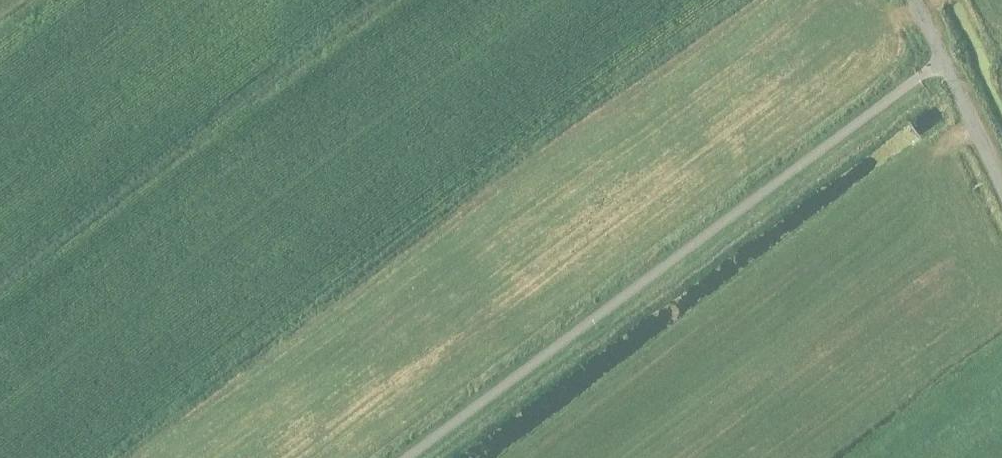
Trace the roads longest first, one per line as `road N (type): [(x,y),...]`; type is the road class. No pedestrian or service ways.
road 1 (unclassified): [(1001,190),(911,0)]

